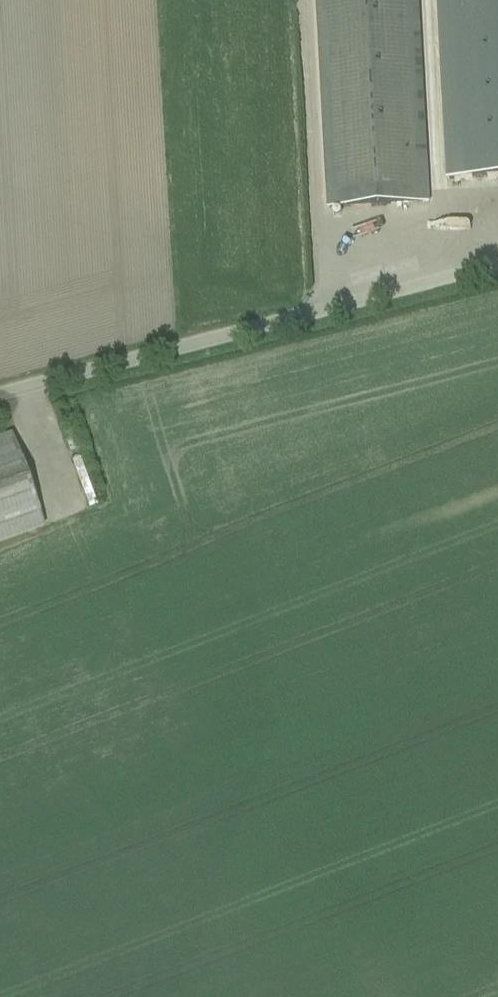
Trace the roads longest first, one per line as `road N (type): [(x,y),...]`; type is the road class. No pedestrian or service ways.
road 1 (unclassified): [(497,264),(0,394)]

